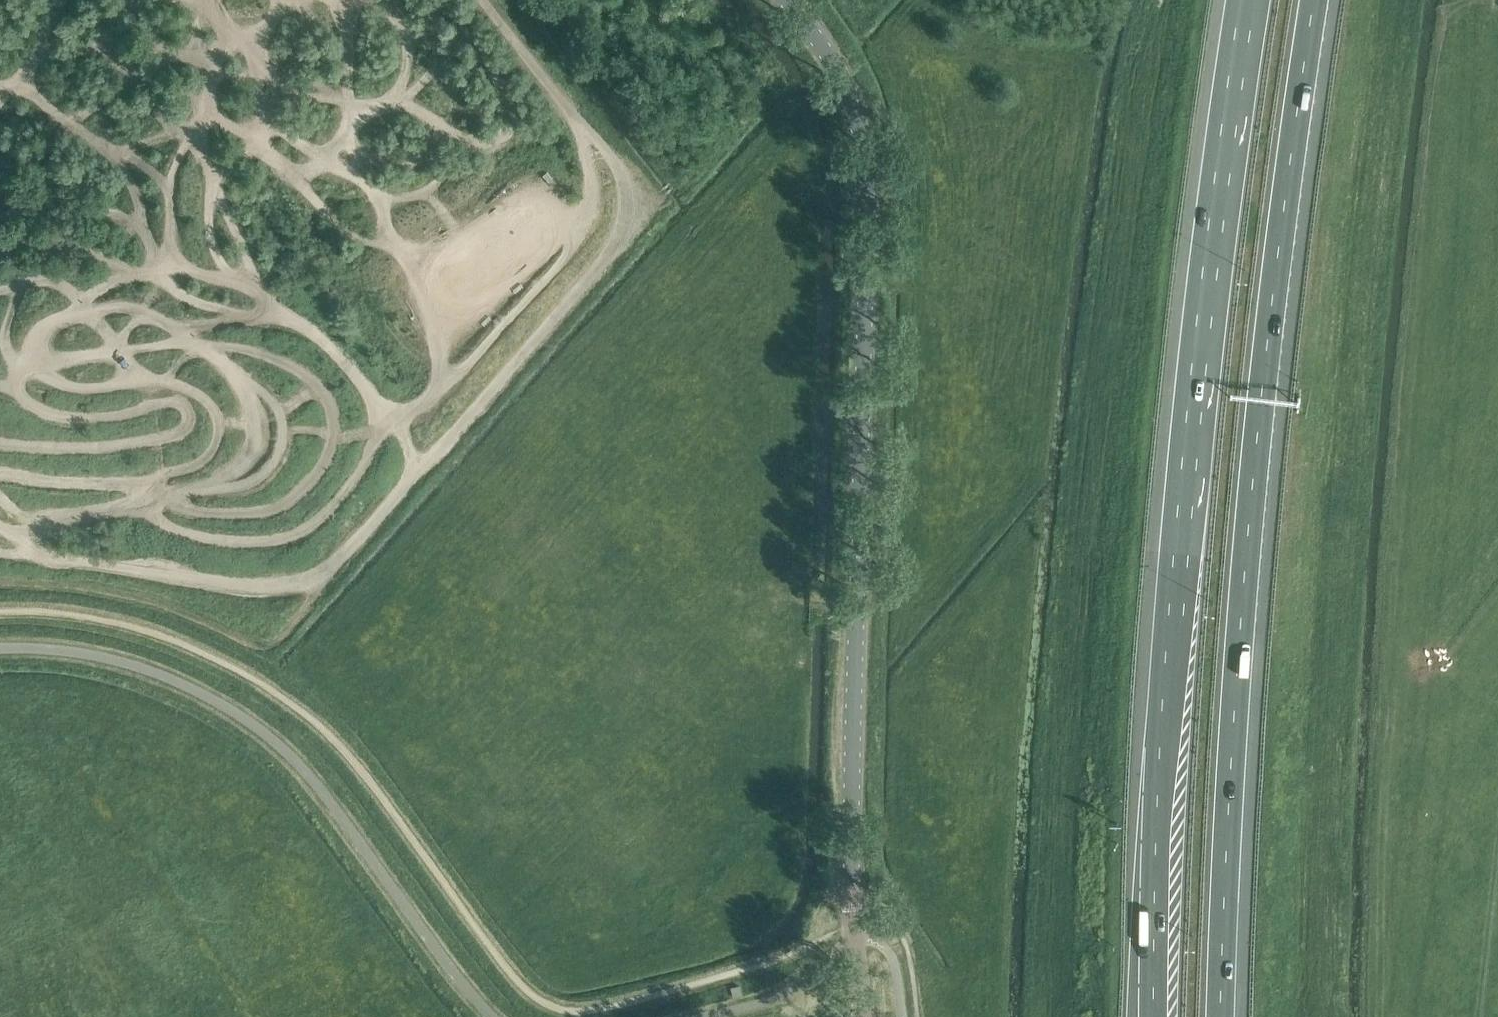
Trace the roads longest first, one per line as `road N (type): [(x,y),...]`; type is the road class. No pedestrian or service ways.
road 1 (track): [(0,547),(161,571),(310,581),(387,510),(415,466),(419,443),(411,417),(365,383),(317,328),(209,269),(146,168),(27,83)]
road 2 (tertiary): [(861,1016),(852,881),(866,172),(841,79),(787,0)]
road 3 (motorway): [(1247,0),(1204,307),(1160,747),(1154,1016)]
road 4 (motorway): [(1228,1016),(1240,700),(1274,298),(1315,0)]
road 5 (track): [(484,0),(625,171),(631,204),(620,247),(503,378),(475,394),(453,395),(360,235),(377,224),(394,182)]
road 6 (track): [(0,329),(27,309),(138,300),(206,340),(289,358),(324,393),(332,426),(327,456),(291,500),(255,509),(211,506),(164,491)]
road 7 (track): [(150,399),(156,377),(206,340),(269,390),(285,429),(267,463),(231,485),(195,485),(66,515),(0,517)]
road 8 (track): [(0,473),(129,477),(196,459),(221,429),(221,411),(205,392),(181,380),(54,372),(0,332)]
road 9 (track): [(0,401),(102,409),(174,395),(192,403),(194,415),(176,428),(117,437),(0,435)]
road 10 (track): [(122,502),(227,540),(277,539),(311,528),(342,495),(371,454),(376,427),(394,414),(411,417)]
road 11 (track): [(354,0),(364,19),(334,141),(335,181),(322,202),(293,212),(279,201),(280,178),(310,164)]
road 12 (track): [(0,250),(61,235),(188,297),(290,314)]
road 13 (track): [(310,164),(344,169),(365,185),(401,179),(424,159),(455,80),(438,12),(445,0)]
road 14 (track): [(374,106),(354,132),(312,152),(271,146),(234,113),(193,16)]
road 15 (track): [(266,296),(262,312),(251,316),(135,313),(99,342),(33,347),(32,360)]
road 16 (track): [(533,64),(508,132),(441,174),(366,256)]
road 17 (track): [(0,214),(59,203),(105,211),(178,259),(209,269)]
road 18 (track): [(156,377),(71,280),(43,274),(0,282)]
road 19 (track): [(195,485),(245,451),(255,424),(251,397),(206,340)]
road 20 (track): [(508,132),(450,106),(387,0)]
road 21 (track): [(194,0),(189,47),(141,69),(124,55),(133,0)]
road 22 (track): [(141,69),(186,91),(213,80),(242,53),(251,0)]
road 23 (track): [(311,136),(323,124),(327,96),(285,27),(290,0)]
road 24 (track): [(345,96),(353,107),(374,106),(402,87),(438,12)]
road 25 (track): [(334,141),(291,124),(261,84),(248,37)]
road 26 (track): [(219,85),(212,133),(224,142),(243,145),(291,124)]

